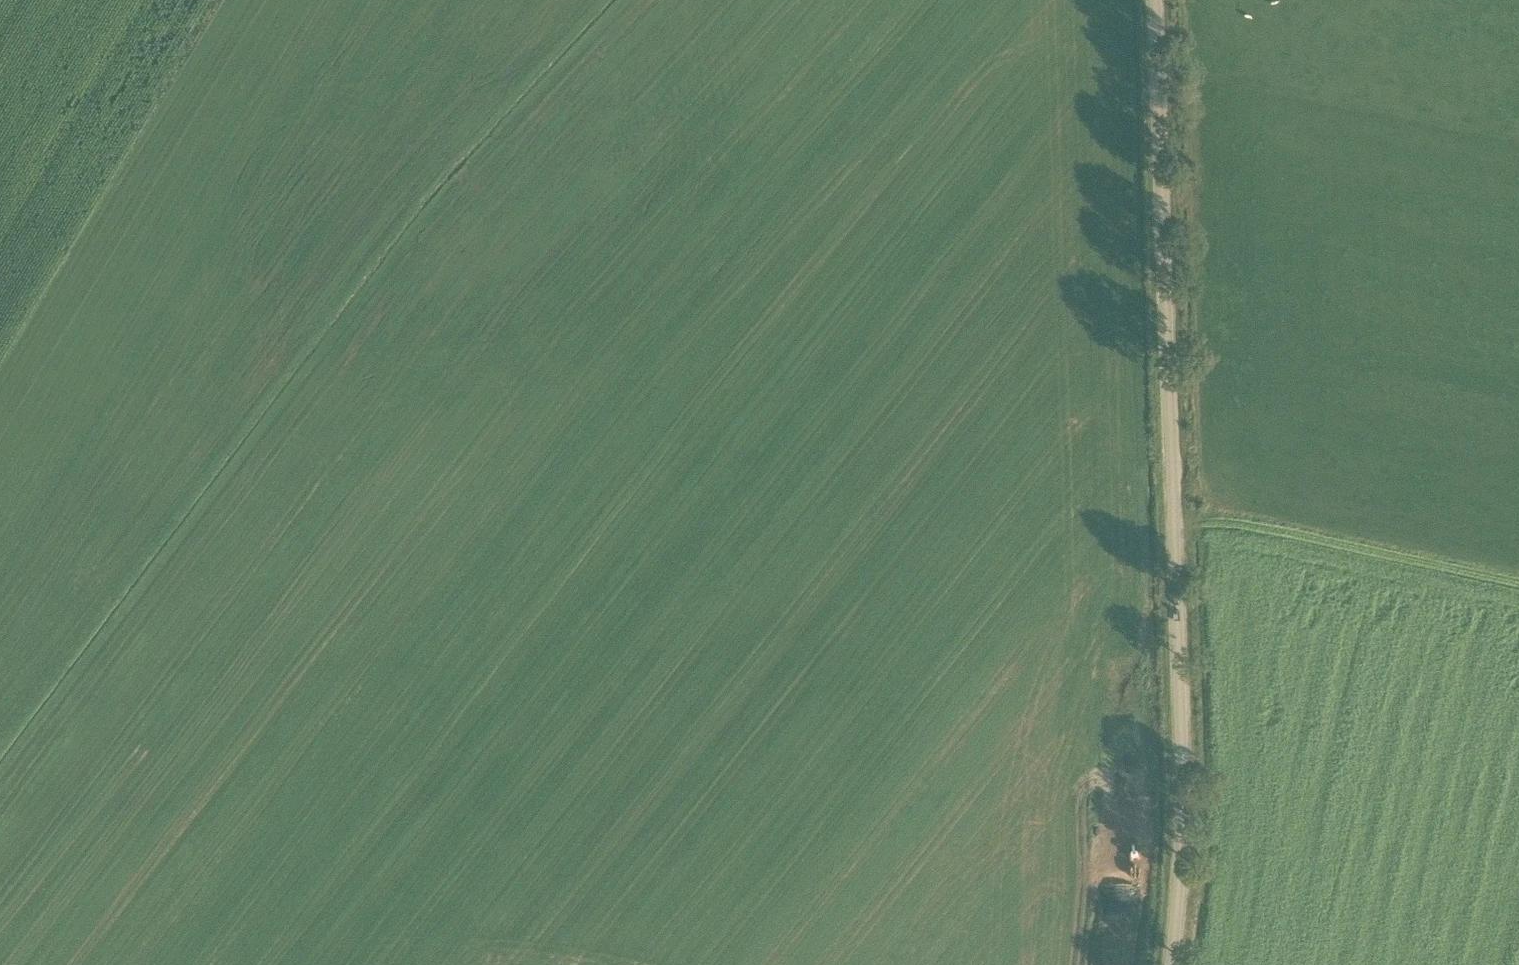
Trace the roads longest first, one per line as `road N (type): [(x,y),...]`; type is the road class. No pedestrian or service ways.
road 1 (unclassified): [(1171,964),(1183,799),(1155,0)]

